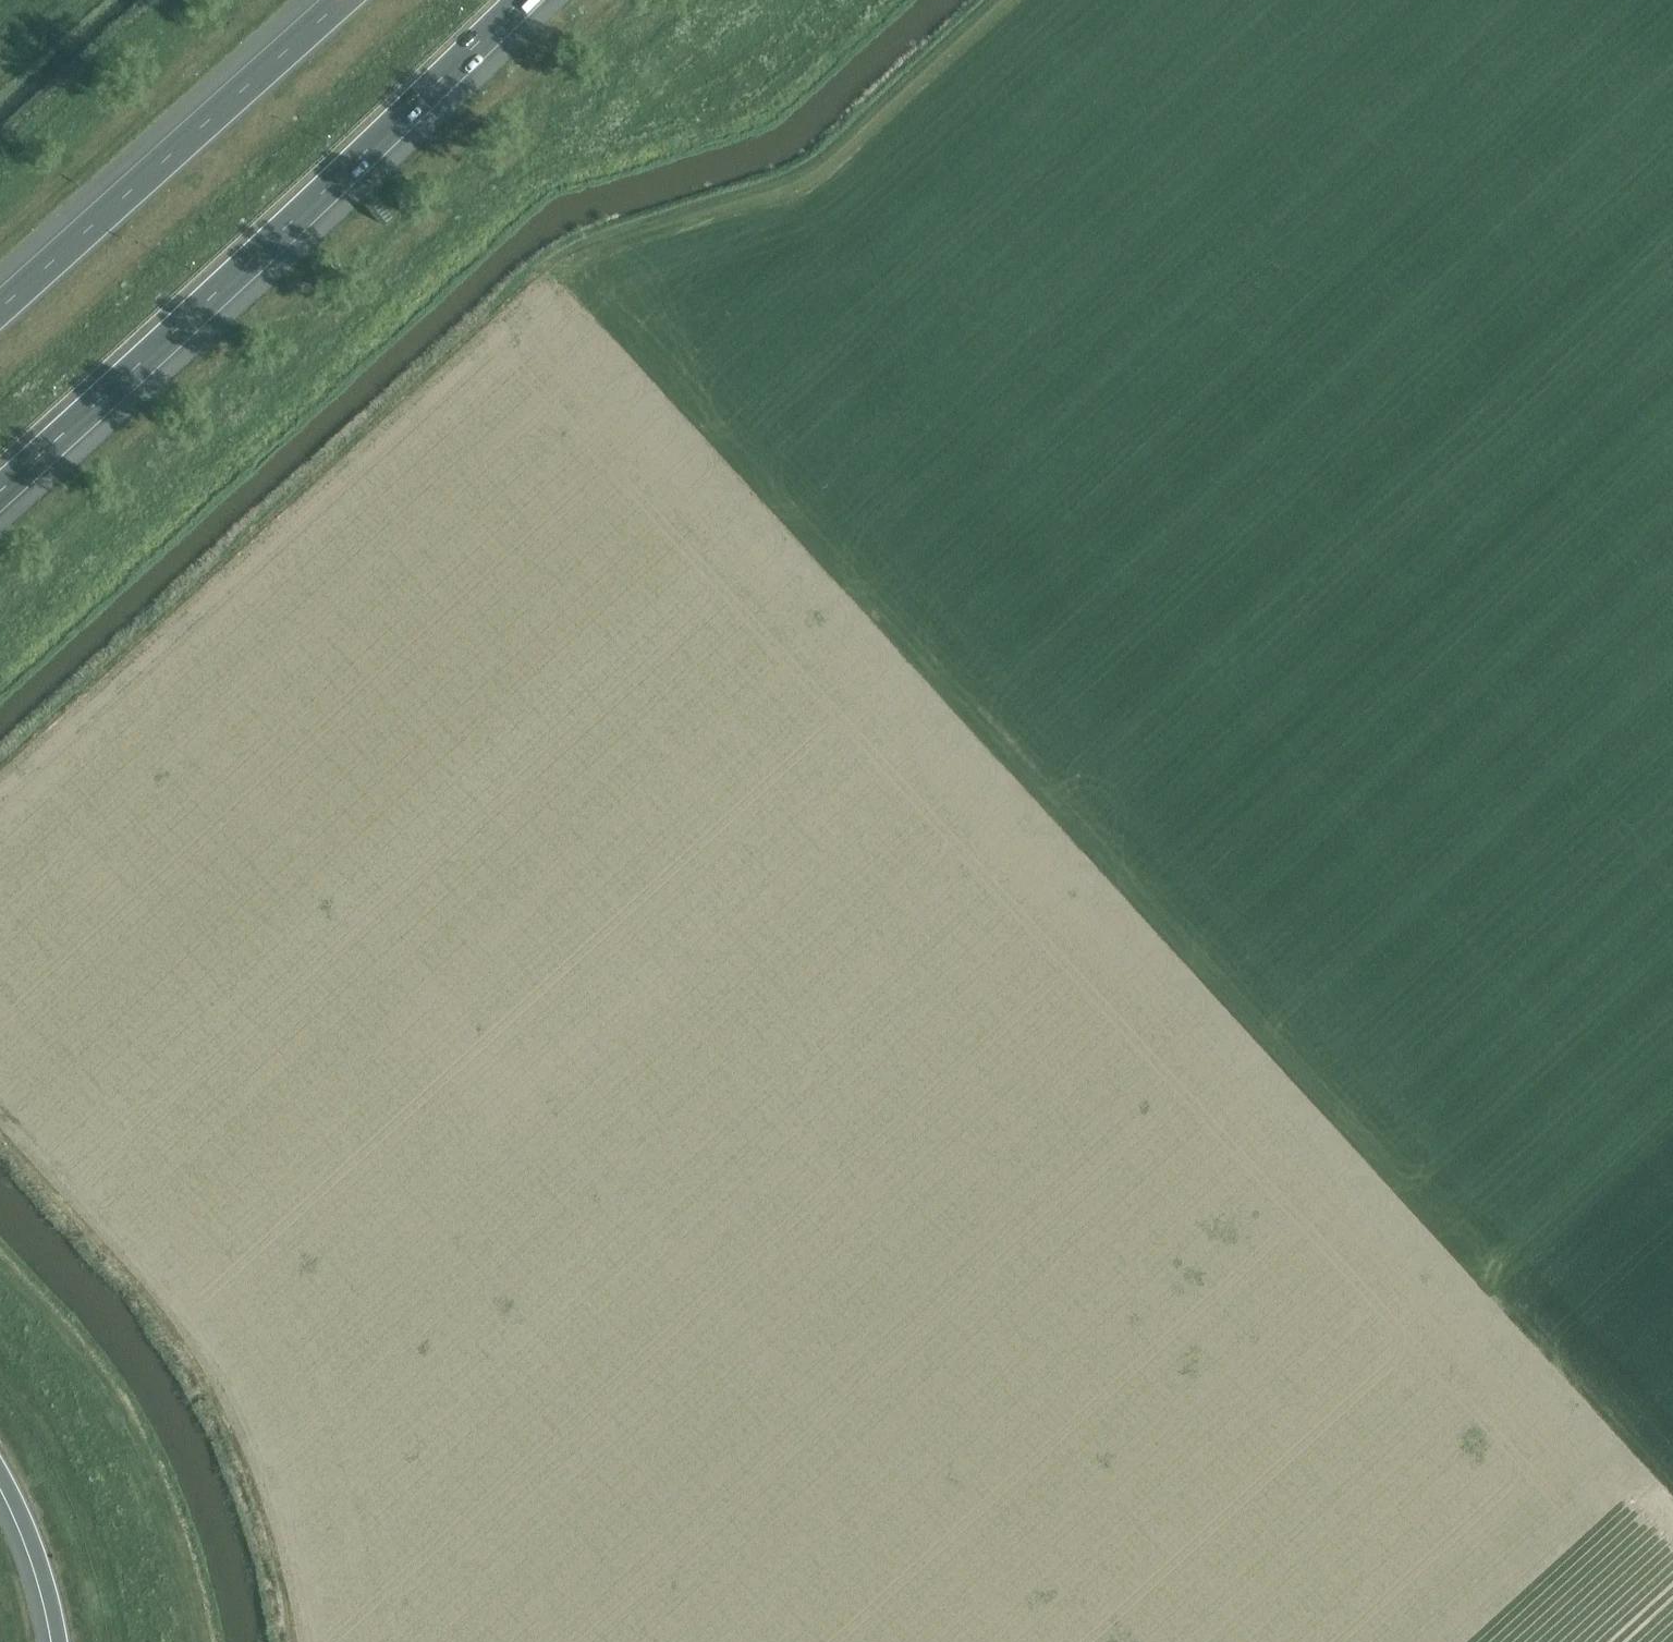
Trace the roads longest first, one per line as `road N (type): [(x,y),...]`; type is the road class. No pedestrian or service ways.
road 1 (motorway): [(0,488),(516,0)]
road 2 (motorway): [(342,0),(0,307)]
road 3 (motorway): [(0,1490),(31,1552),(49,1641)]

